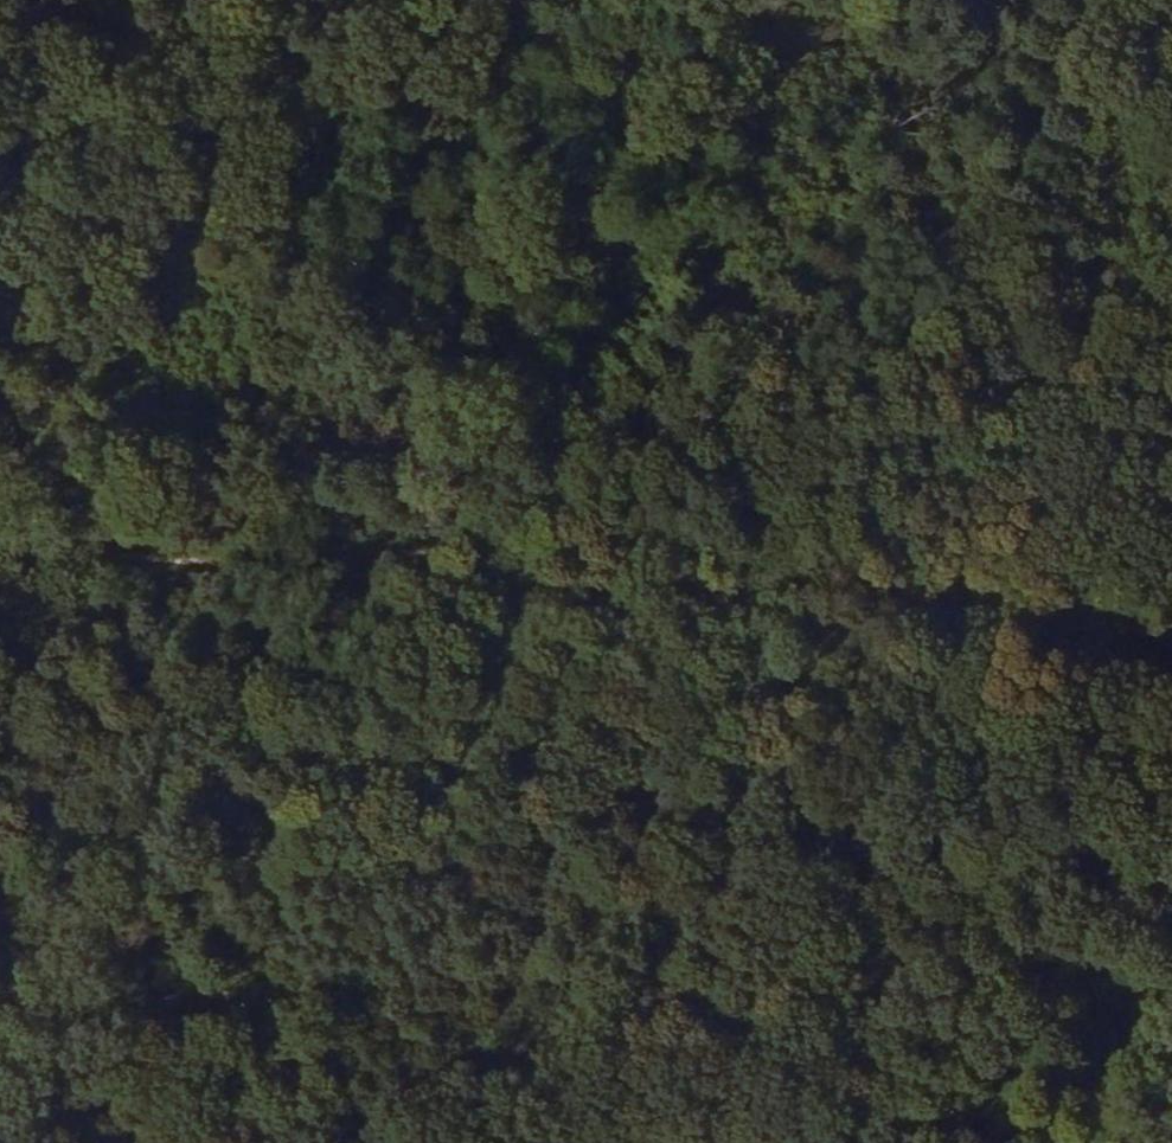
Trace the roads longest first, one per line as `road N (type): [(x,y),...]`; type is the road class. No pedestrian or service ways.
road 1 (track): [(0,742),(324,1142)]

